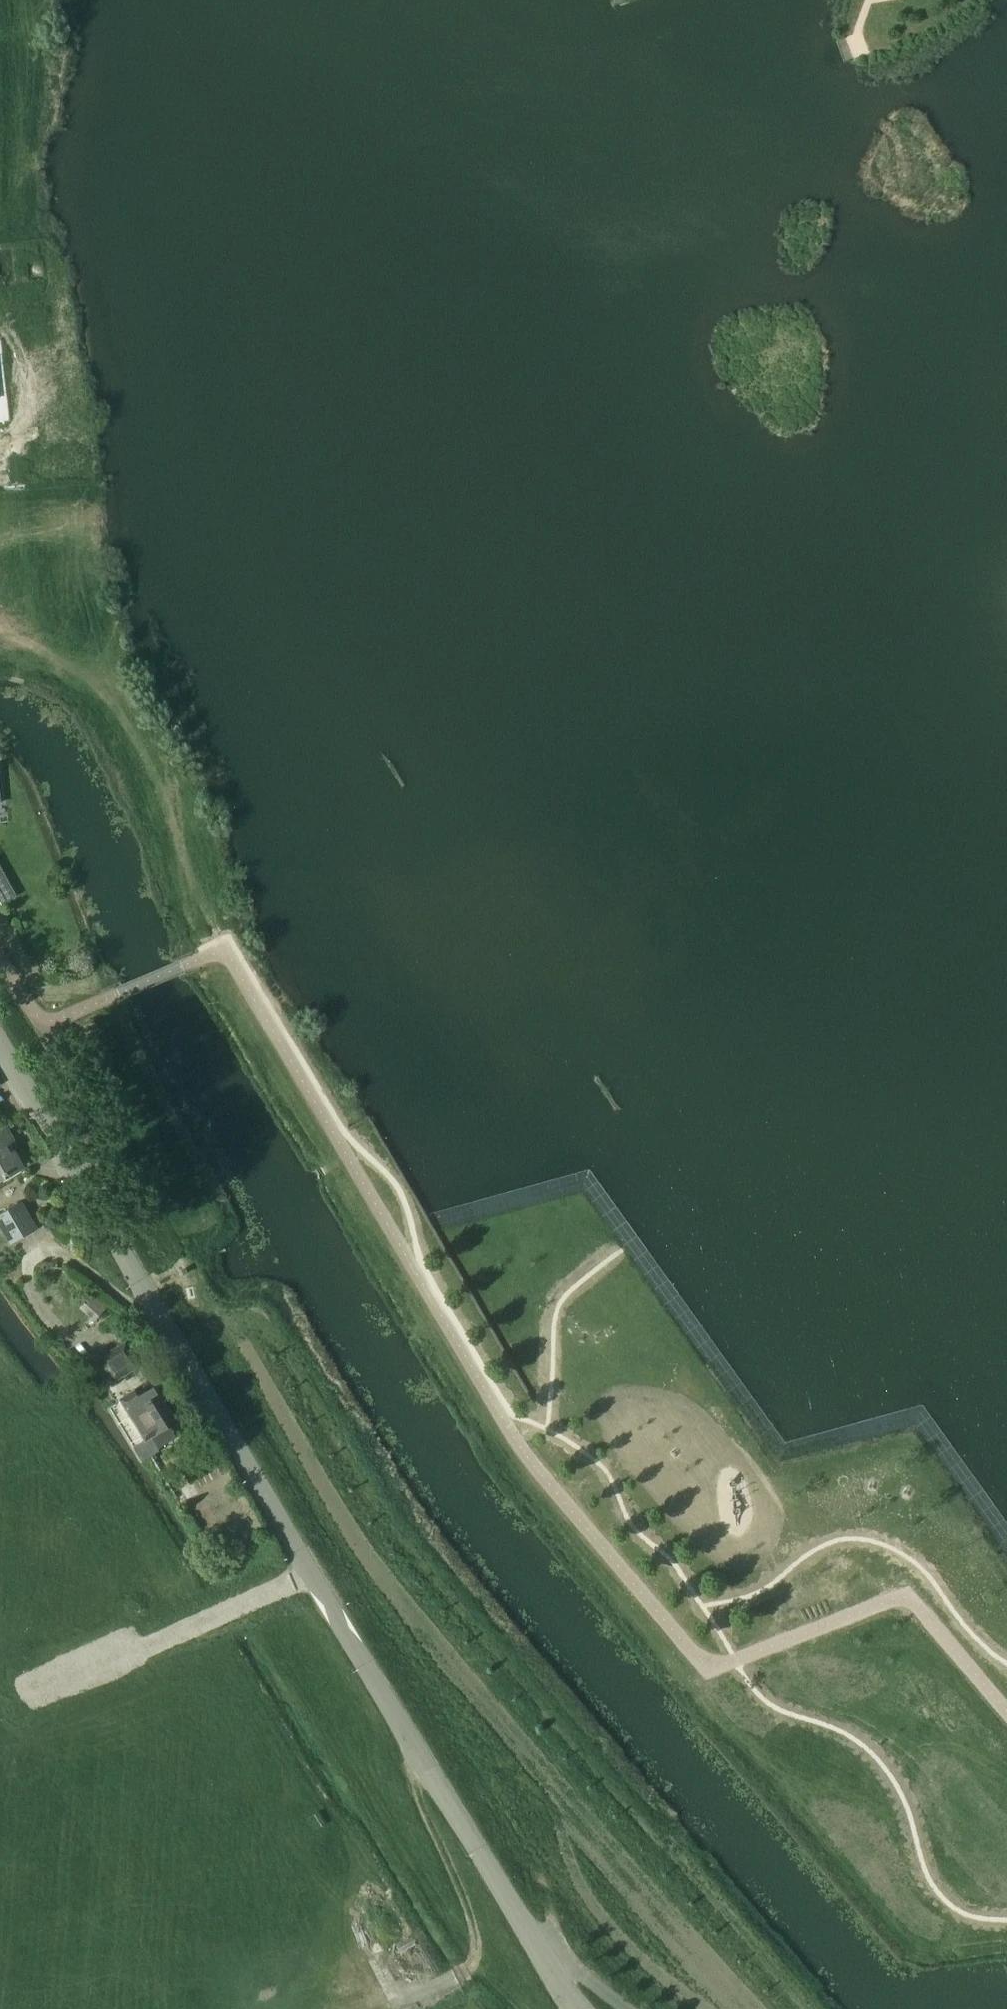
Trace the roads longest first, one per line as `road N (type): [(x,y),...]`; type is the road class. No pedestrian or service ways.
road 1 (unclassified): [(576,2008),(0,1046)]
road 2 (track): [(381,2008),(462,1973),(476,1953),(474,1926),(416,1790),(418,1753)]

